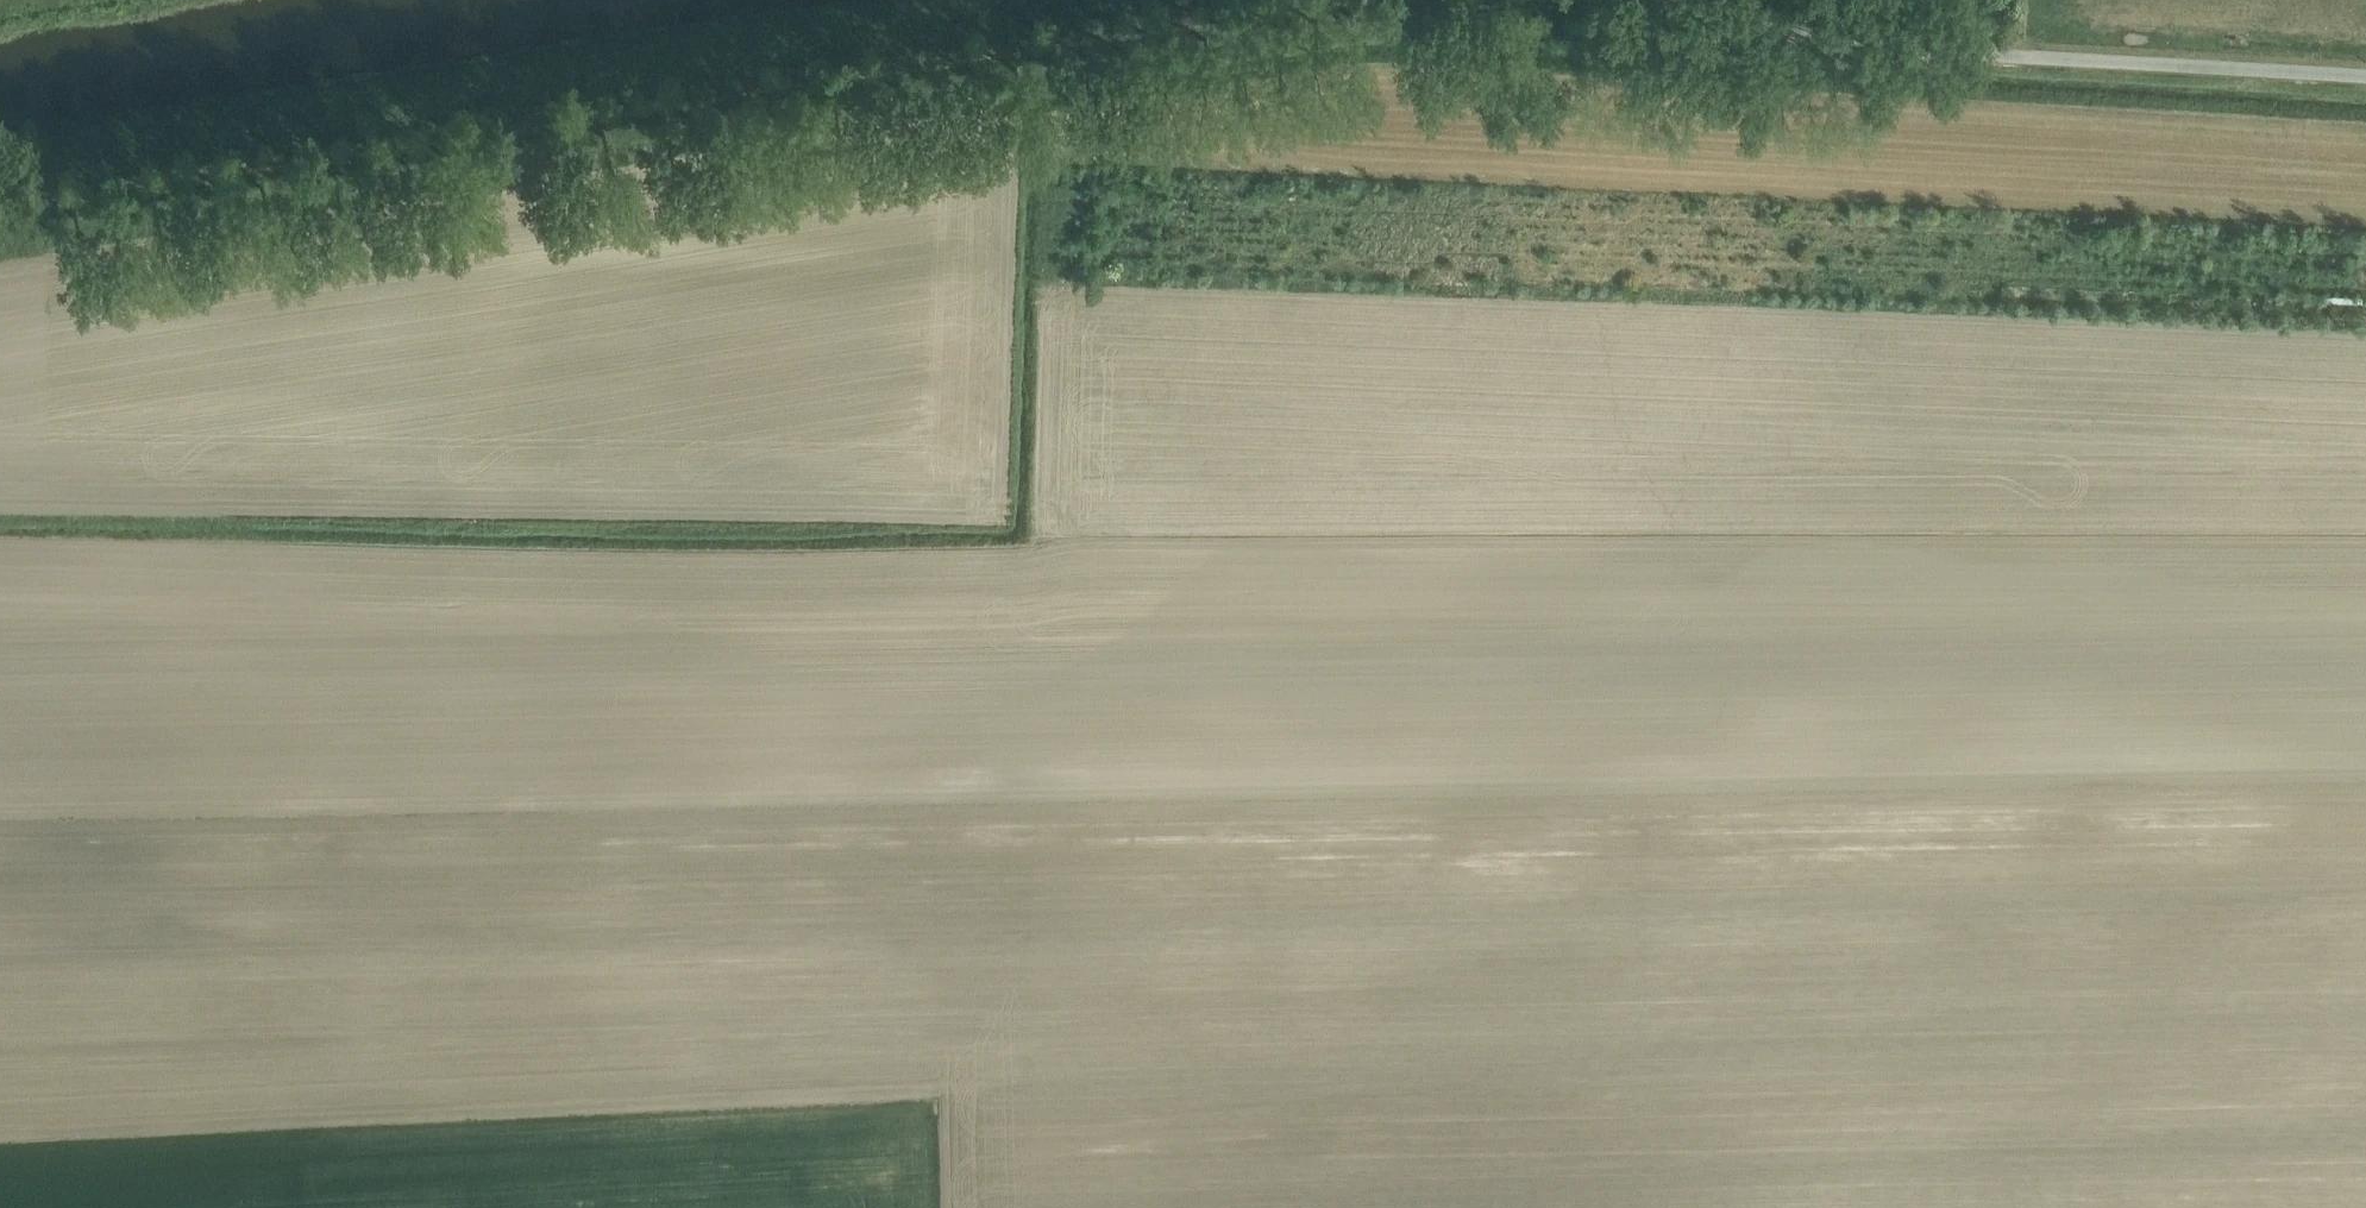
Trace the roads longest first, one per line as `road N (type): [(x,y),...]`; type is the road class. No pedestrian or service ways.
road 1 (unclassified): [(2365,78),(1823,50),(1668,0)]

